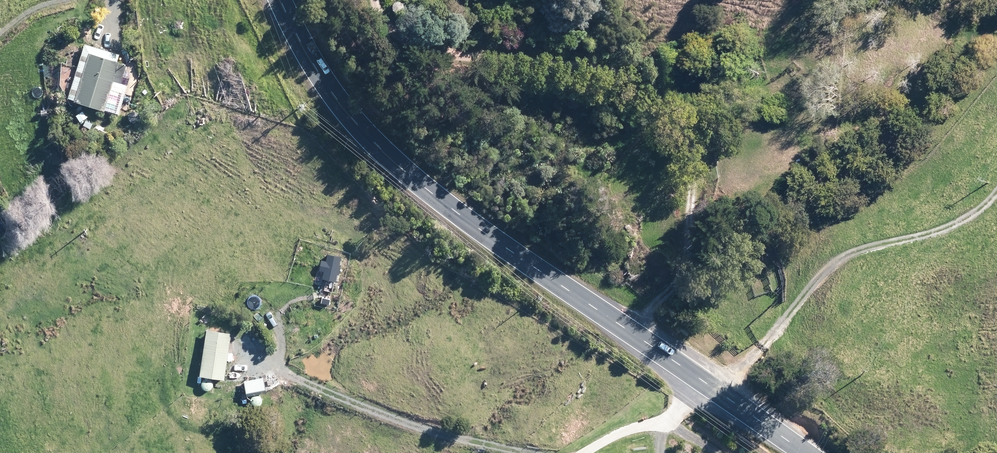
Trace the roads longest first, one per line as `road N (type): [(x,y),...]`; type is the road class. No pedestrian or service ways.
road 1 (primary): [(804,452),(429,191),(333,96),(280,0)]
road 2 (track): [(586,452),(606,439),(669,423),(701,380)]

